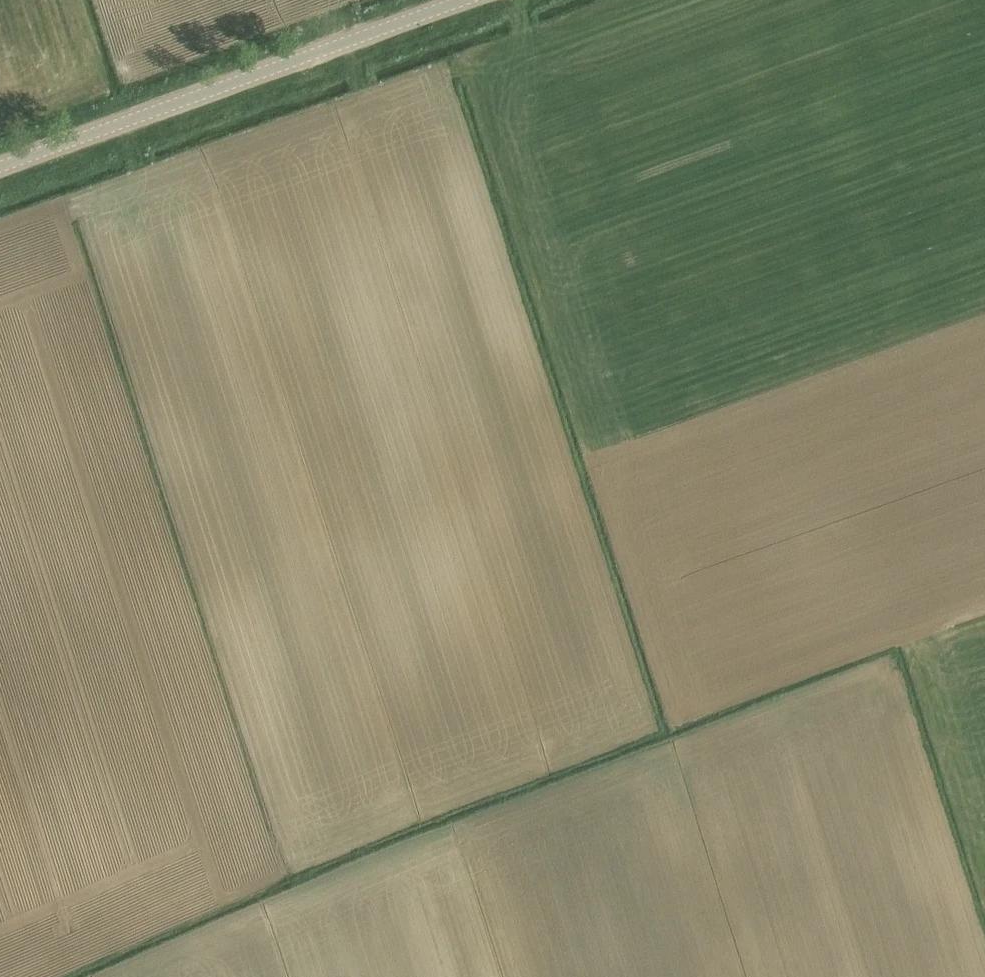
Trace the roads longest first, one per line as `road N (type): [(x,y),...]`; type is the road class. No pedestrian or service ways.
road 1 (unclassified): [(0,169),(470,0)]

